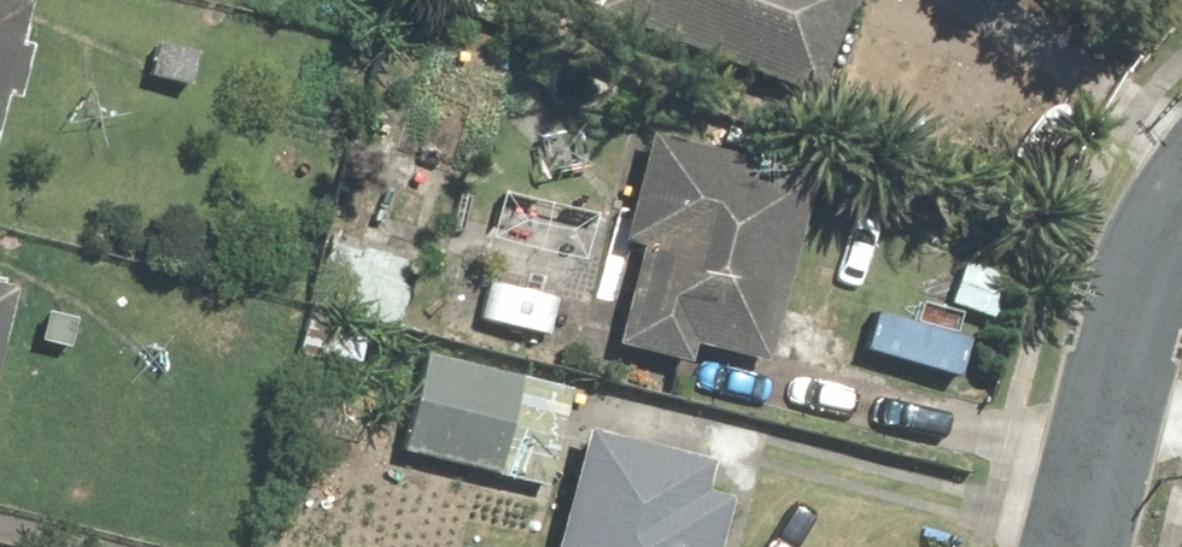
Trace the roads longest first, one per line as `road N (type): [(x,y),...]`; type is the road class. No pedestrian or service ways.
road 1 (residential): [(1097,546),(1181,243)]

